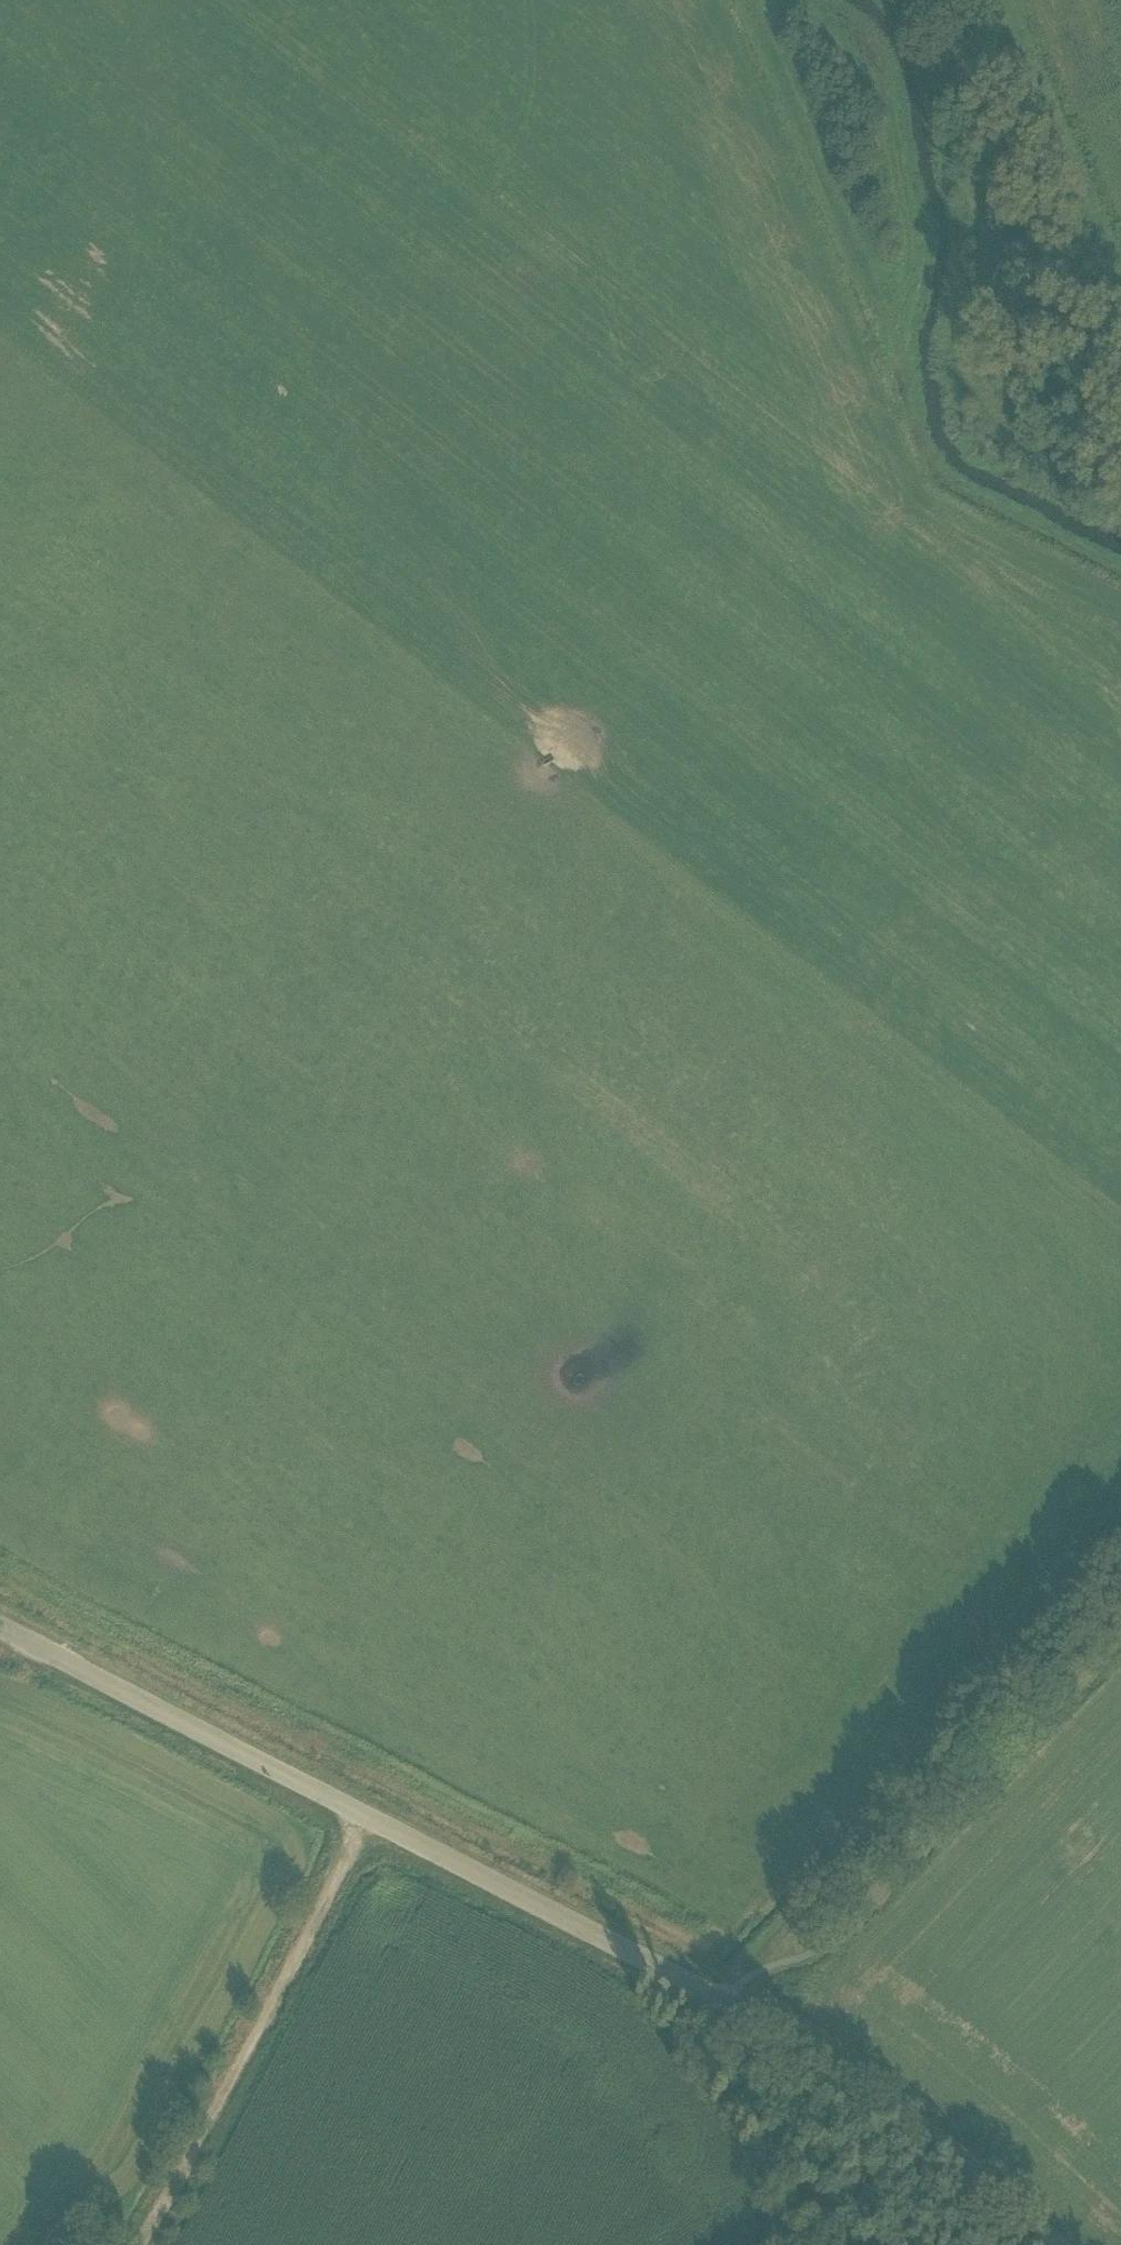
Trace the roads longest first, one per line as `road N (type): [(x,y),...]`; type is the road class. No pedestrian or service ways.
road 1 (unclassified): [(1073,2244),(941,2127),(725,1997),(0,1623)]

